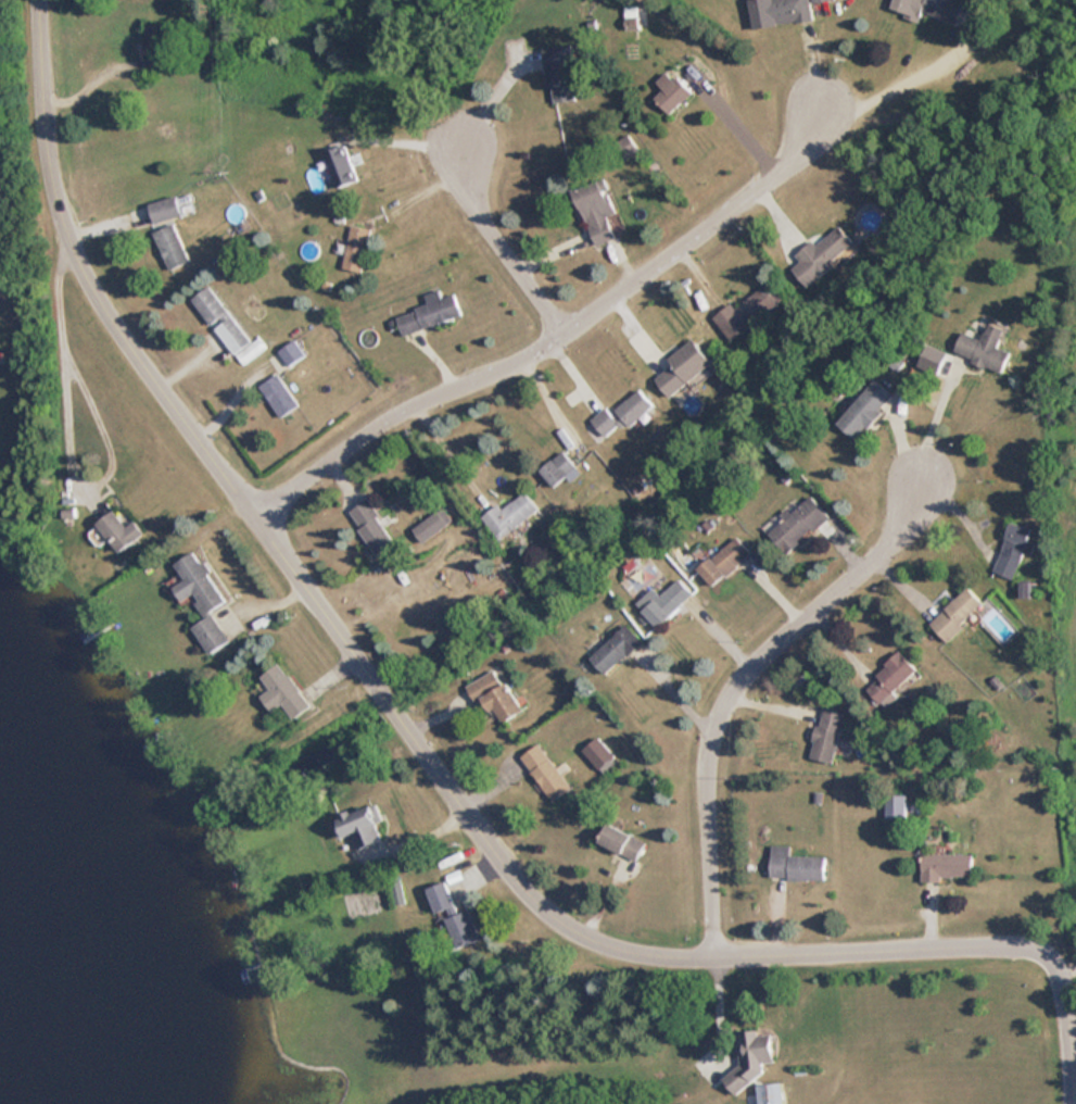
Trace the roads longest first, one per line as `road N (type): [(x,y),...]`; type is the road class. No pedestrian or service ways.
road 1 (residential): [(401,723),(515,879),(592,940),(719,955),(1033,949),(1061,978),(1073,1103)]
road 2 (residential): [(37,0),(49,168),(90,290),(382,695)]
road 3 (residential): [(818,103),(803,150),(566,329),(371,426),(256,518)]
road 4 (residential): [(719,955),(706,771),(729,689),(783,627),(899,529),(920,469)]
road 5 (residential): [(461,142),(484,211),(566,329)]

